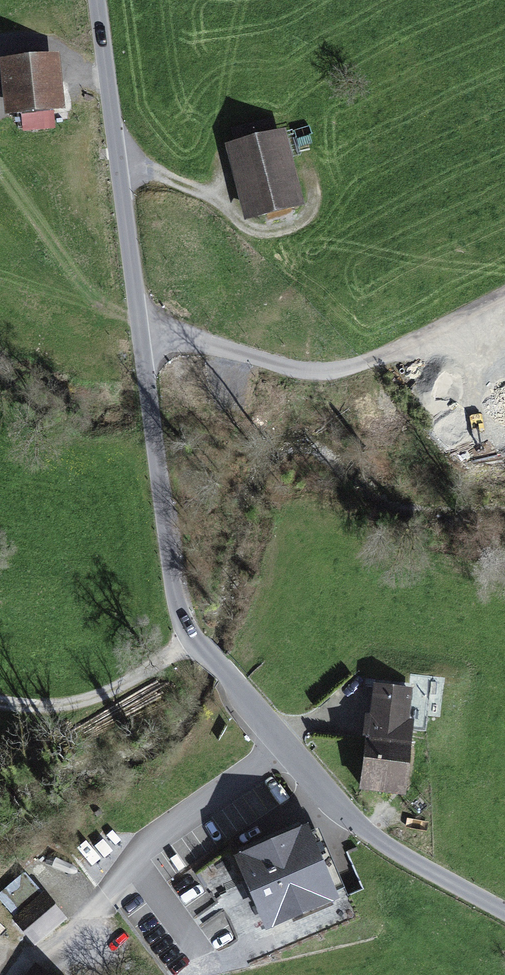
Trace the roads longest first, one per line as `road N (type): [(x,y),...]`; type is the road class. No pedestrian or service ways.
road 1 (residential): [(504,916),(394,856),(193,648),(173,609),(101,0)]
road 2 (track): [(140,326),(211,353),(340,372),(504,295)]
road 3 (track): [(0,702),(58,702),(138,683),(193,648)]

